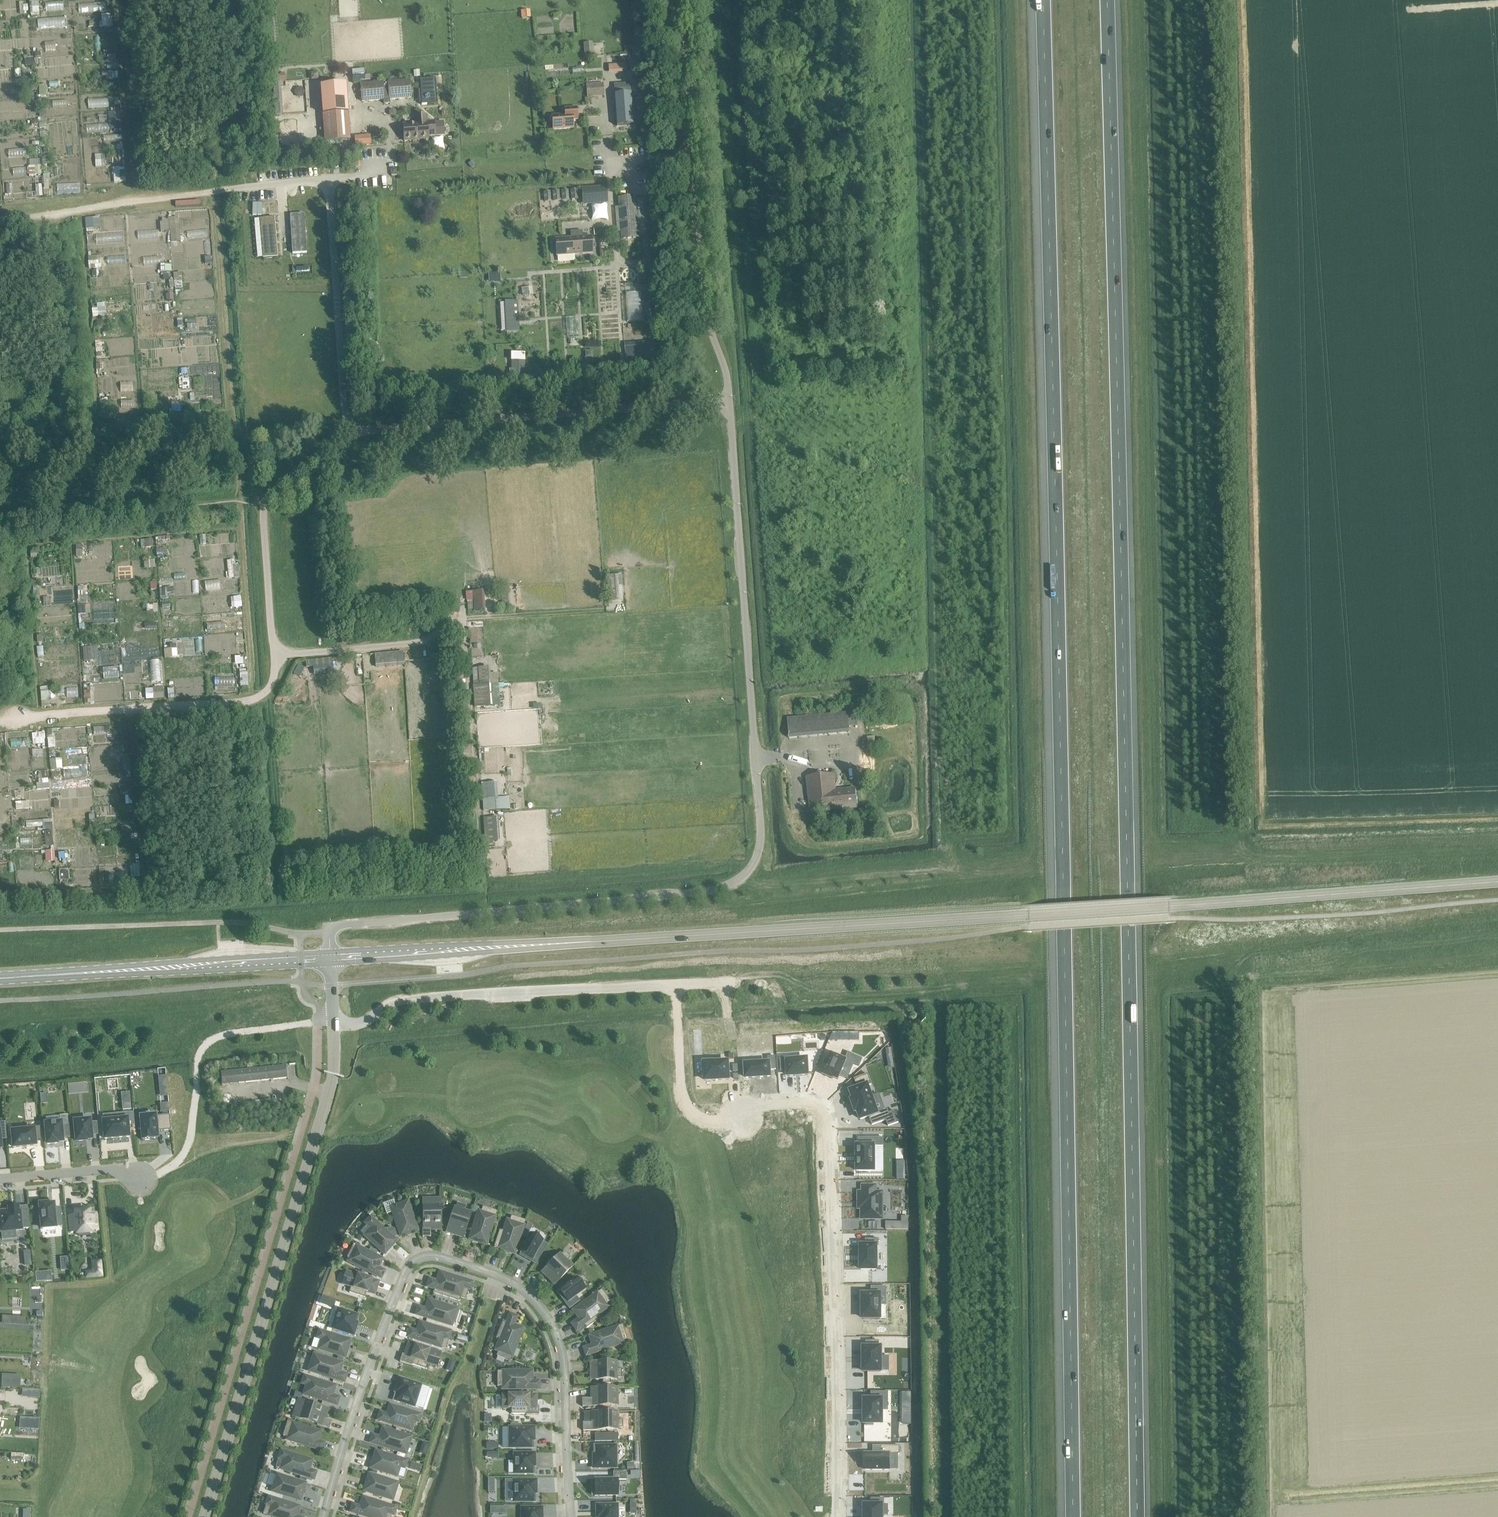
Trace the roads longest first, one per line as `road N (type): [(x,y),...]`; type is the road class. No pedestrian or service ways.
road 1 (motorway): [(1137,1516),(1105,0)]
road 2 (motorway): [(1042,0),(1074,1516)]
road 3 (residential): [(836,1516),(823,1107),(756,1105),(740,1118),(721,1120),(694,1110),(682,1093),(675,983),(404,998),(357,1023),(333,1021)]
road 4 (unclassified): [(329,956),(333,927),(722,889),(751,868),(760,828),(728,403)]
road 5 (tertiary): [(440,950),(1163,906)]
road 6 (residential): [(324,1516),(405,1274),(431,1256),(512,1283),(551,1323),(564,1359),(571,1516)]
road 7 (residential): [(0,222),(323,179),(330,186),(343,412),(359,433)]
road 8 (residential): [(205,1516),(329,1093),(333,1021)]
road 9 (residential): [(0,1179),(130,1168),(141,1180),(158,1173),(183,1155),(191,1136),(202,1051),(227,1035),(333,1021)]
road 10 (unclassified): [(728,403),(701,315),(678,0)]
road 11 (residential): [(728,403),(359,433)]
road 12 (tertiary): [(1497,879),(1163,906)]
road 13 (tertiary): [(0,978),(329,956)]
road 14 (residential): [(274,656),(268,692),(246,700),(11,719)]
road 15 (residential): [(359,433),(264,498),(274,656)]
road 16 (residential): [(274,656),(435,637),(459,623),(463,598)]

